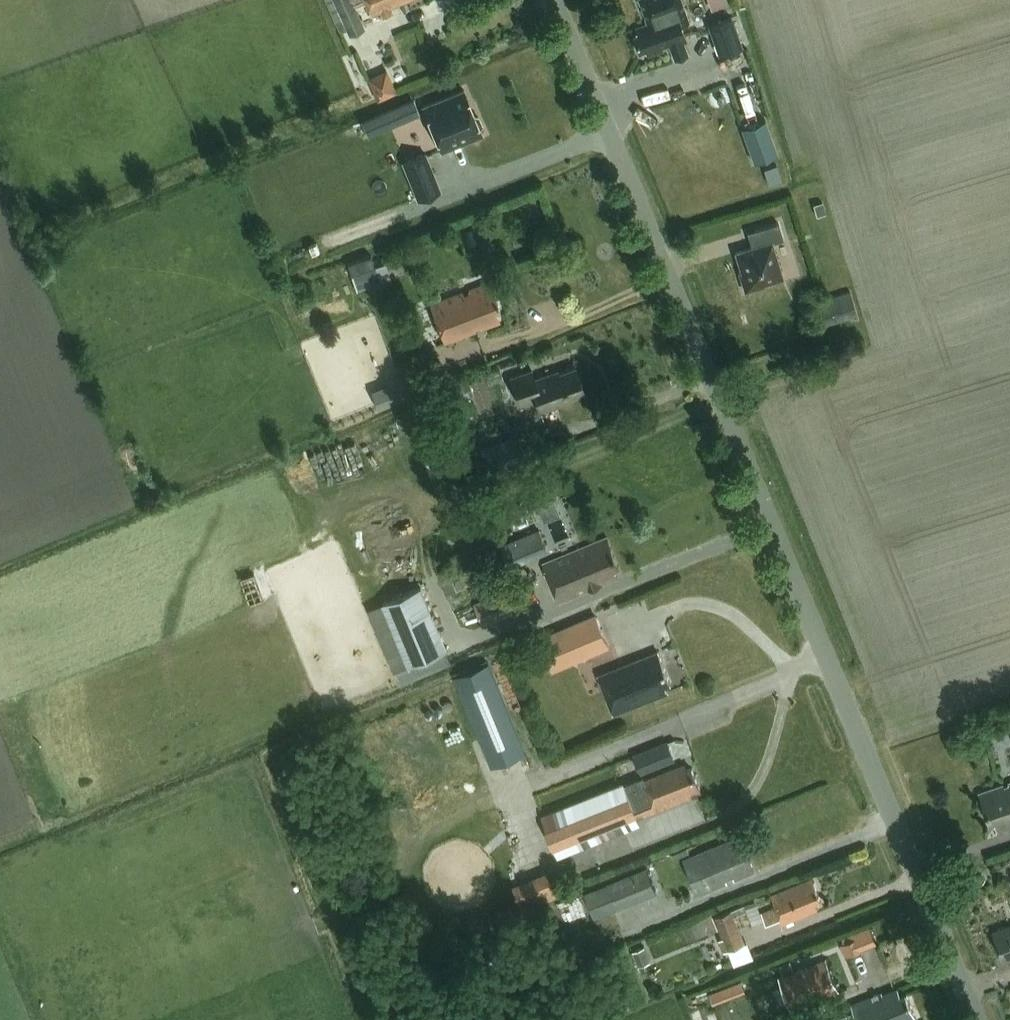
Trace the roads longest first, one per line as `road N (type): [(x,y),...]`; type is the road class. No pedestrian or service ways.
road 1 (residential): [(978,1019),(552,0)]

